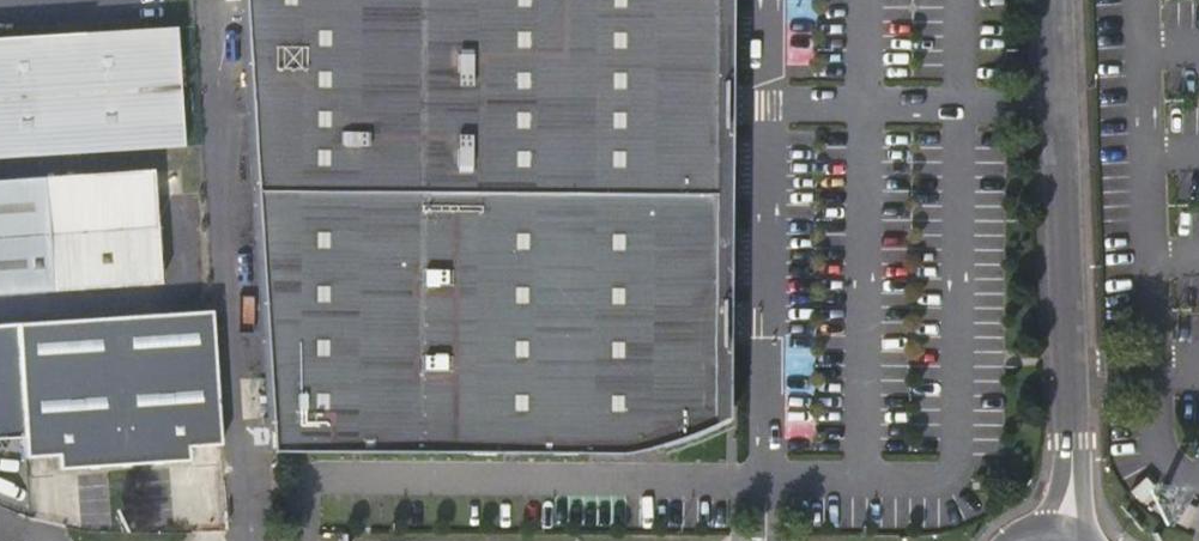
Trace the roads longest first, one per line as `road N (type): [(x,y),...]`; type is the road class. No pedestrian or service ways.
road 1 (unclassified): [(1060,540),(1072,443),(1055,0)]

